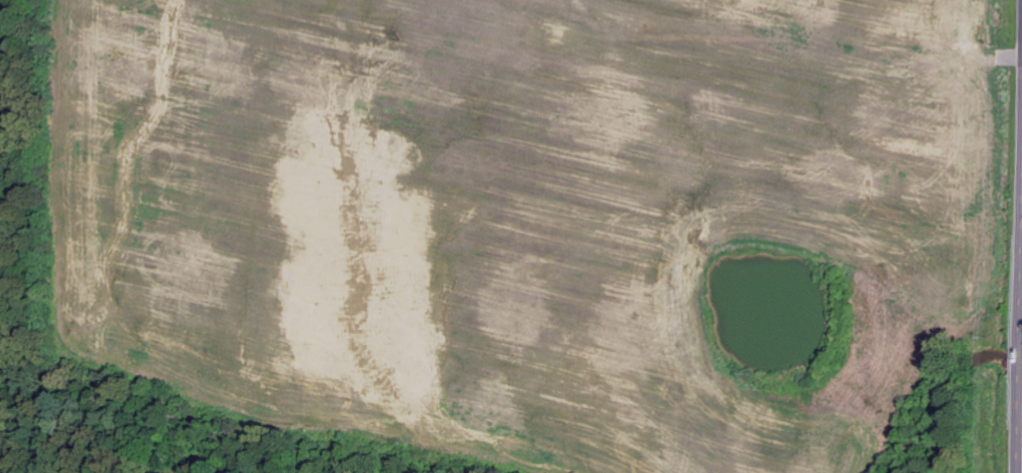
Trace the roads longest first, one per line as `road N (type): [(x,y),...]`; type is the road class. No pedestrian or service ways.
road 1 (secondary): [(1019,472),(1021,234)]

